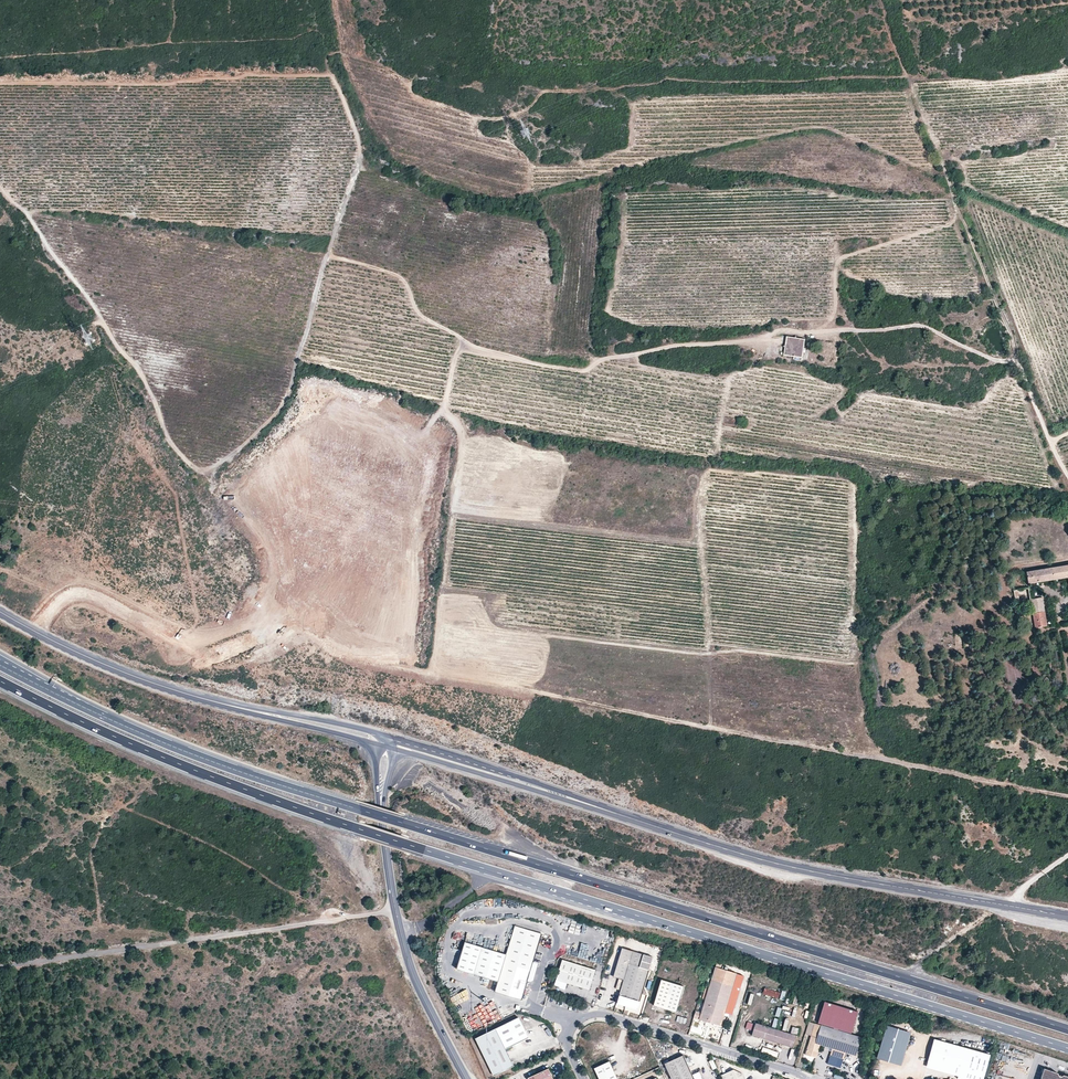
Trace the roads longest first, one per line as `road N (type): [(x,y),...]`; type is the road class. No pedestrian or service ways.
road 1 (track): [(905,78),(667,80),(544,91),(519,113),(495,120),(415,95),(386,66),(328,55),(360,154),(287,403),(203,484),(196,505),(224,555),(221,591),(213,626),(191,643),(209,660),(303,653),(383,664),(1067,797)]
road 2 (trunk): [(0,681),(141,749),(361,829),(1067,1048)]
road 3 (trunk): [(1067,1030),(275,783),(176,748),(0,665)]
road 4 (track): [(1067,471),(1014,358),(1001,363),(922,325),(784,328),(585,370),(550,366),(475,347),(418,312),(404,280),(326,255)]
road 5 (tertiary): [(388,742),(775,863),(1014,907)]
road 6 (tertiary): [(0,613),(167,689),(388,742)]
road 7 (unclassified): [(396,911),(0,969)]
road 8 (track): [(806,331),(837,308),(843,255),(952,223),(956,215),(938,148),(905,78)]
road 9 (residential): [(807,1078),(603,1014),(571,1033),(583,1078)]
road 10 (tertiary): [(467,1078),(418,986),(396,911)]
road 11 (tertiary): [(396,911),(381,798),(388,742)]
road 12 (track): [(1014,358),(1012,335),(954,210)]

